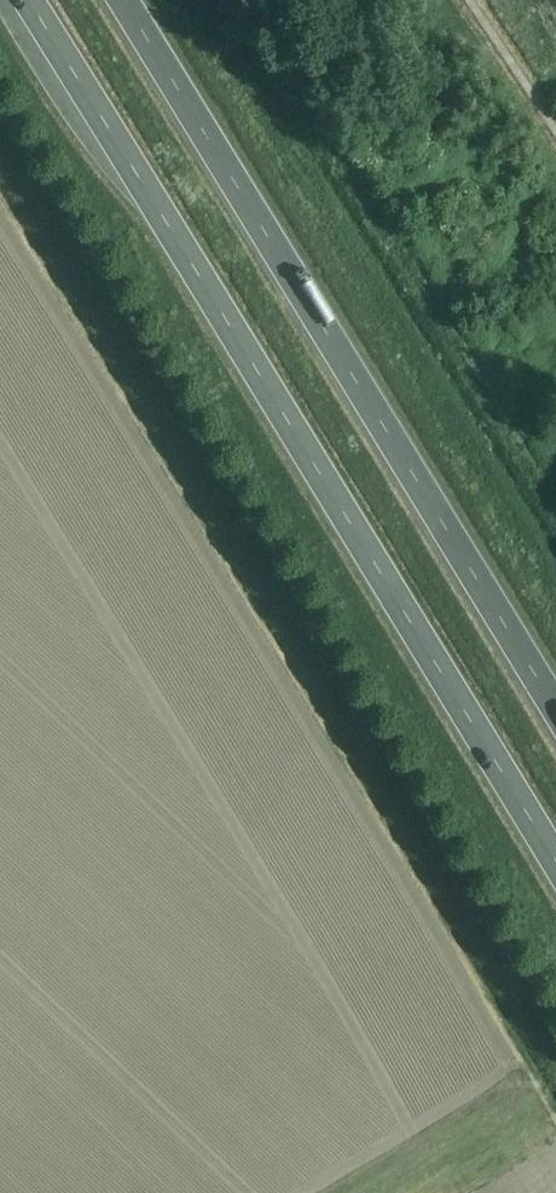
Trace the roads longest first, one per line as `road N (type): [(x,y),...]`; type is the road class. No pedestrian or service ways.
road 1 (trunk): [(28,0),(555,861)]
road 2 (trunk): [(555,710),(122,0)]

